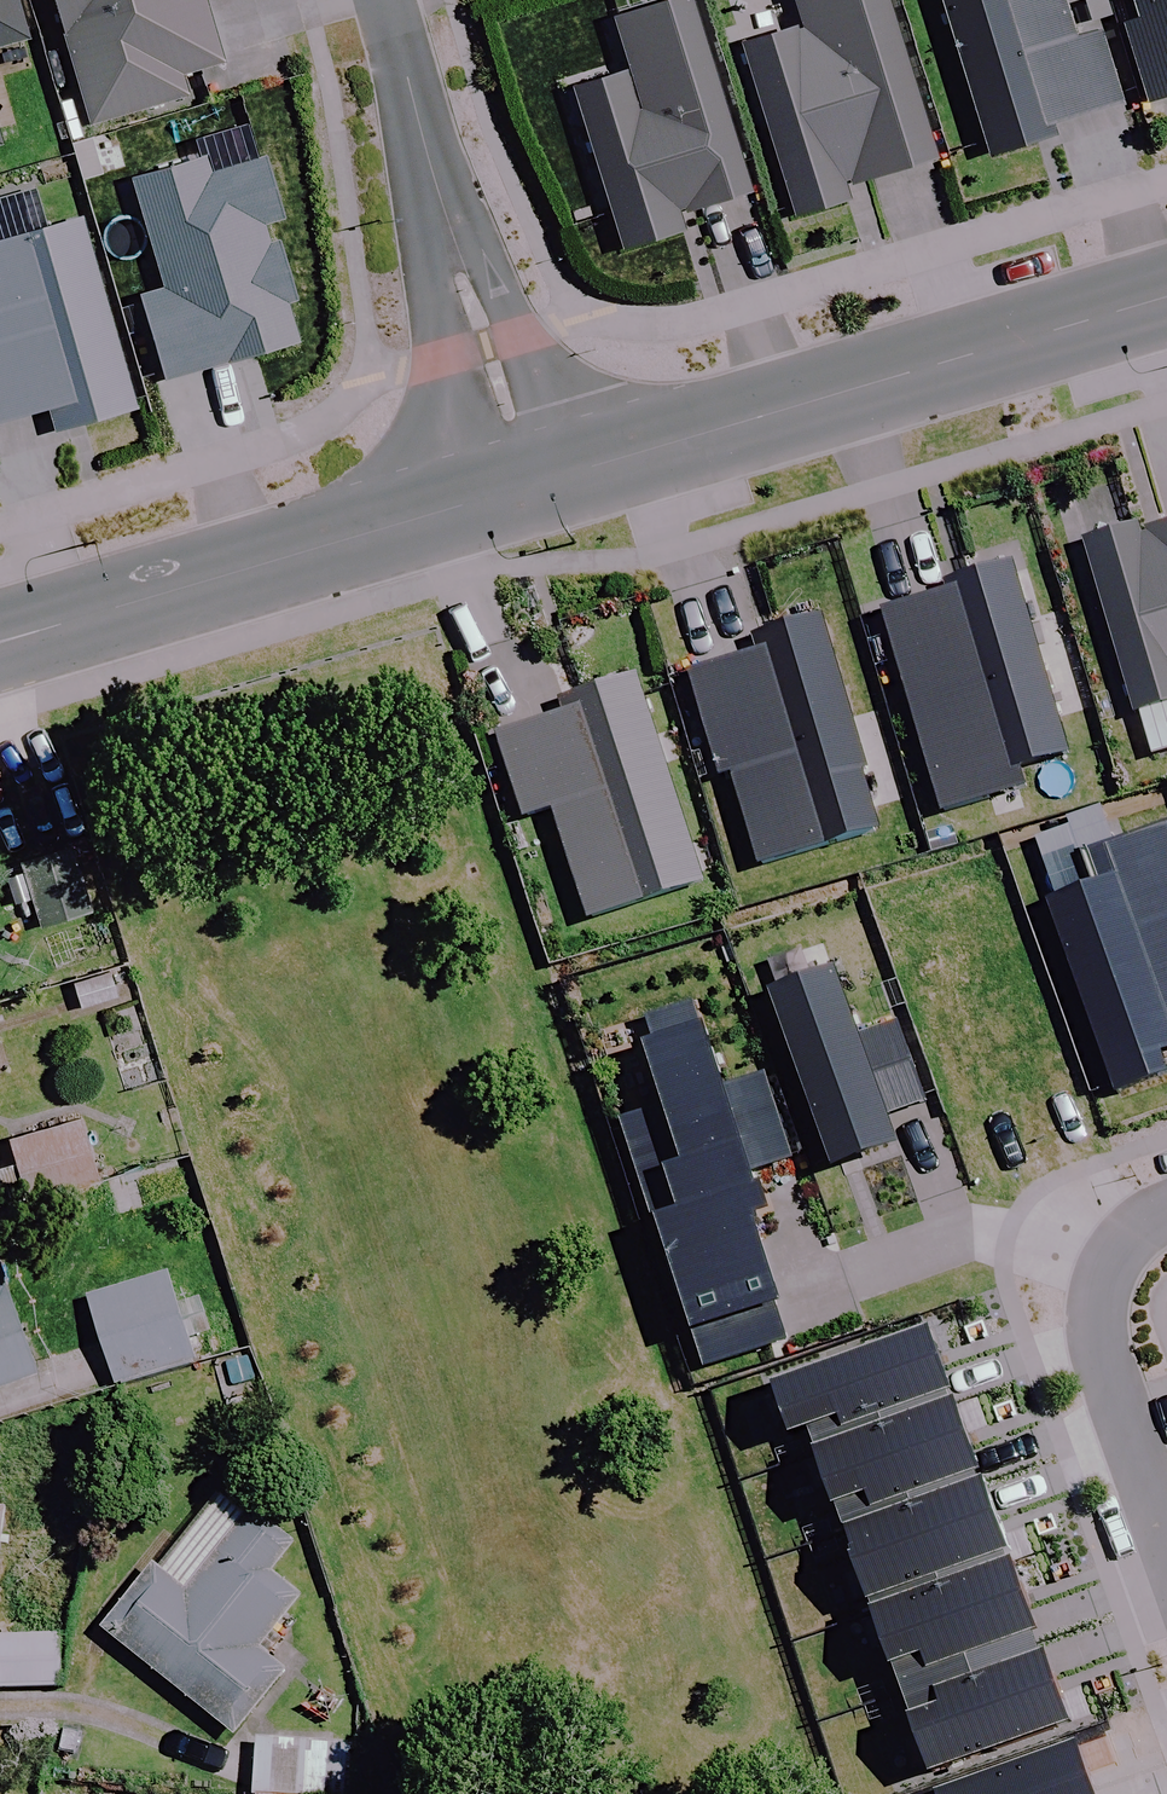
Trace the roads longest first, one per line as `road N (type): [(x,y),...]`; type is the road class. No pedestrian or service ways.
road 1 (tertiary): [(1166,292),(525,482)]
road 2 (tertiary): [(525,482),(0,647)]
road 3 (residential): [(525,482),(381,0)]
road 4 (residential): [(1166,1541),(1094,1333),(1107,1263),(1126,1237),(1166,1211)]

